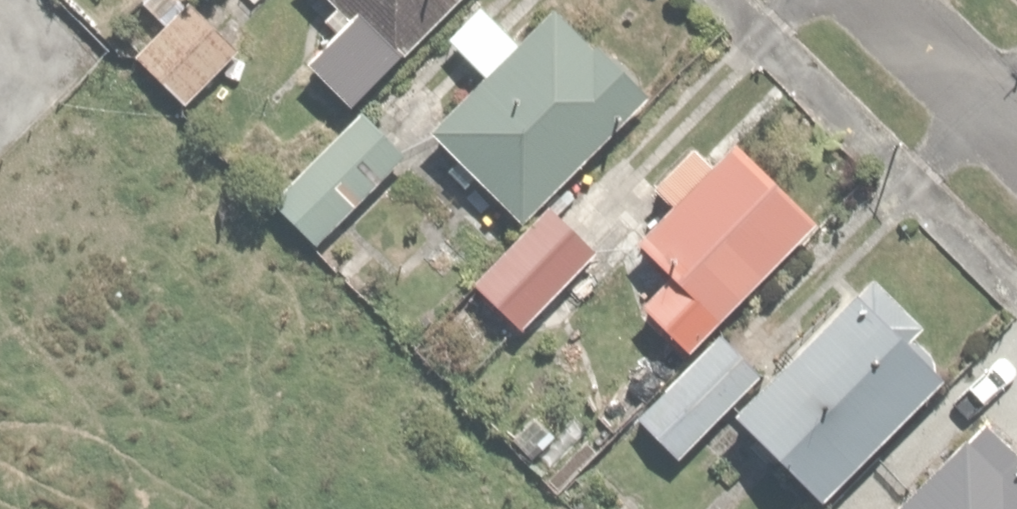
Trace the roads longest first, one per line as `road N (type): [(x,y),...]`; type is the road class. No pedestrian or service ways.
road 1 (residential): [(1016,127),(876,0)]

